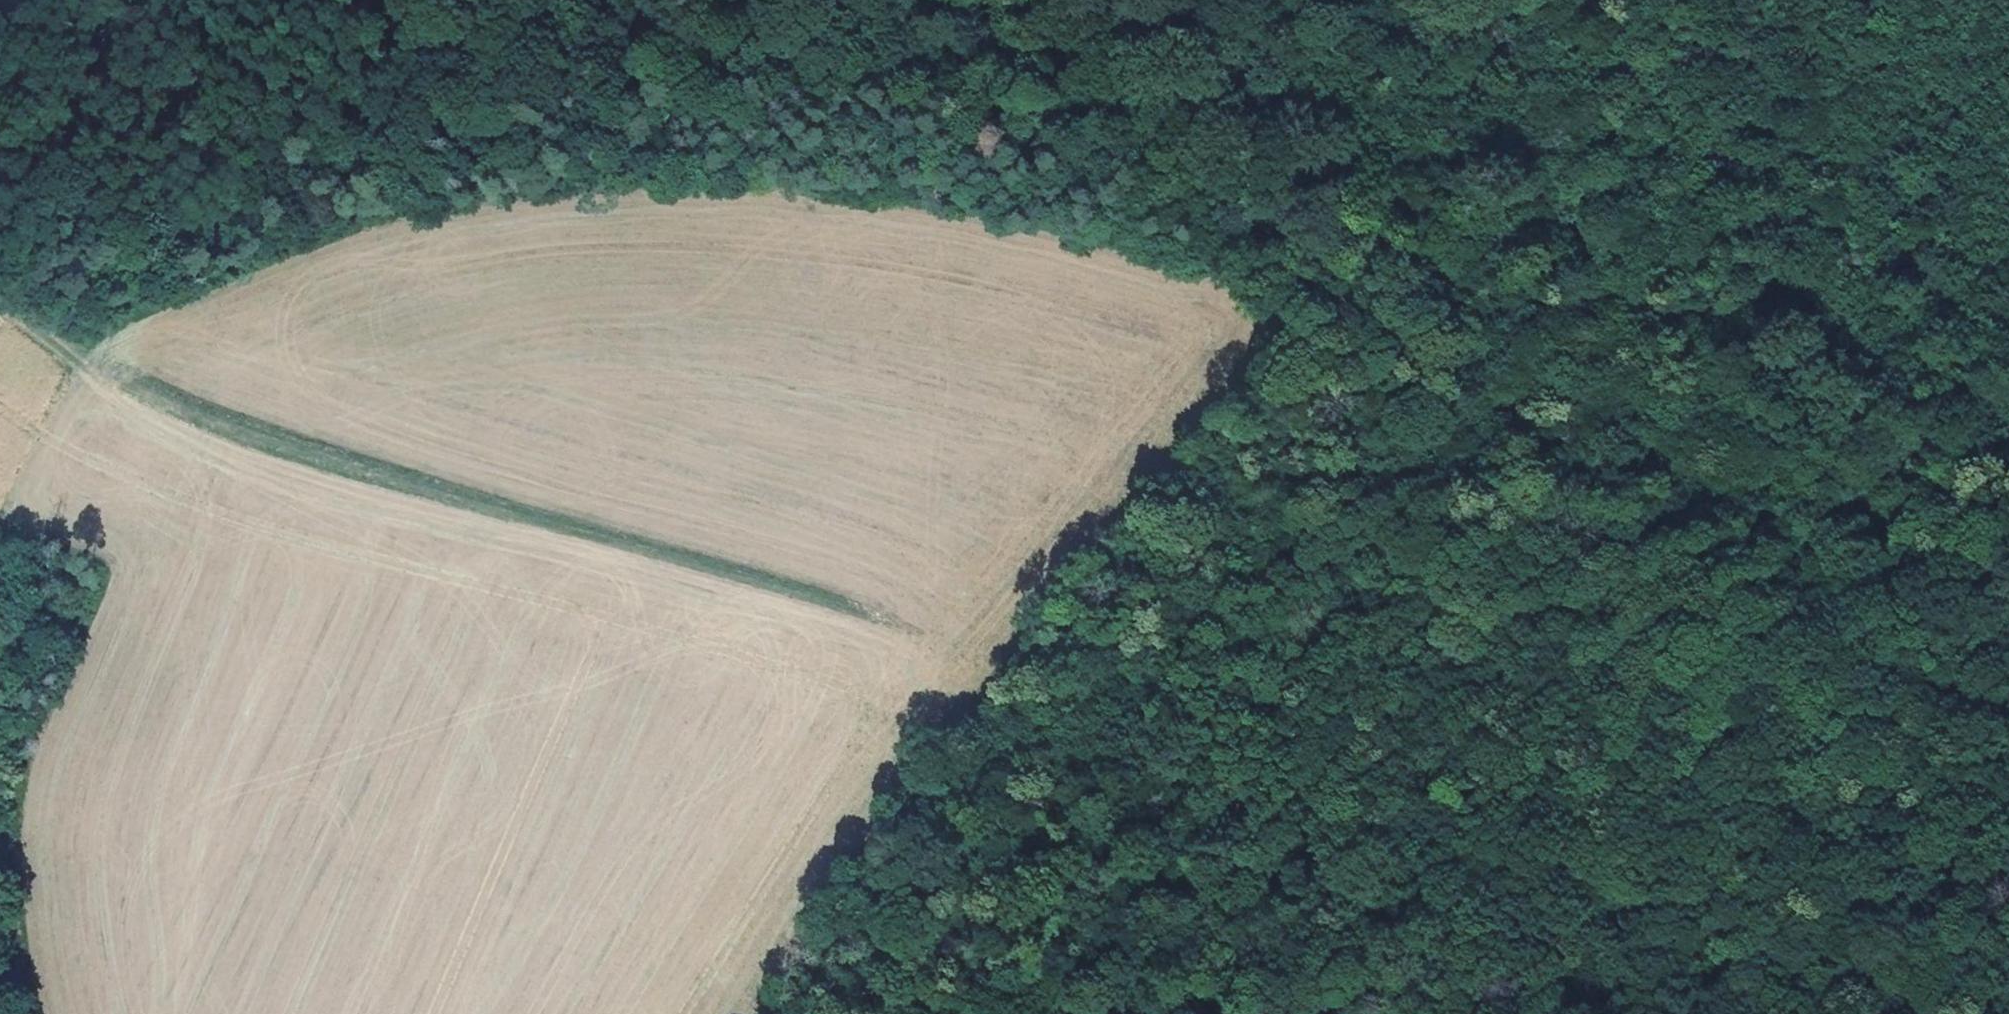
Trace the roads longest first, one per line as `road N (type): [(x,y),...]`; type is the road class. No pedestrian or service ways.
road 1 (track): [(0,321),(212,429),(1047,666)]

